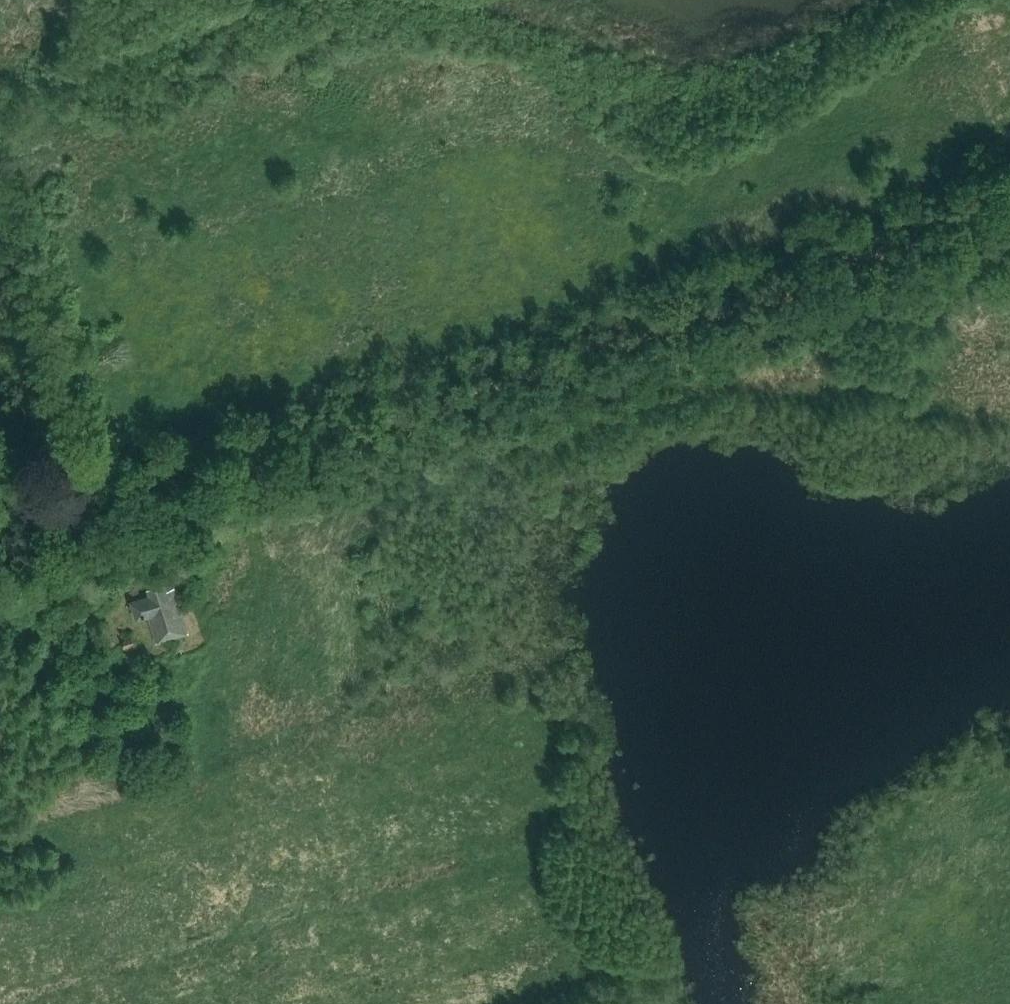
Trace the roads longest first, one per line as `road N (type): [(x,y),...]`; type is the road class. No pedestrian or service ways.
road 1 (track): [(152,502),(0,553)]

